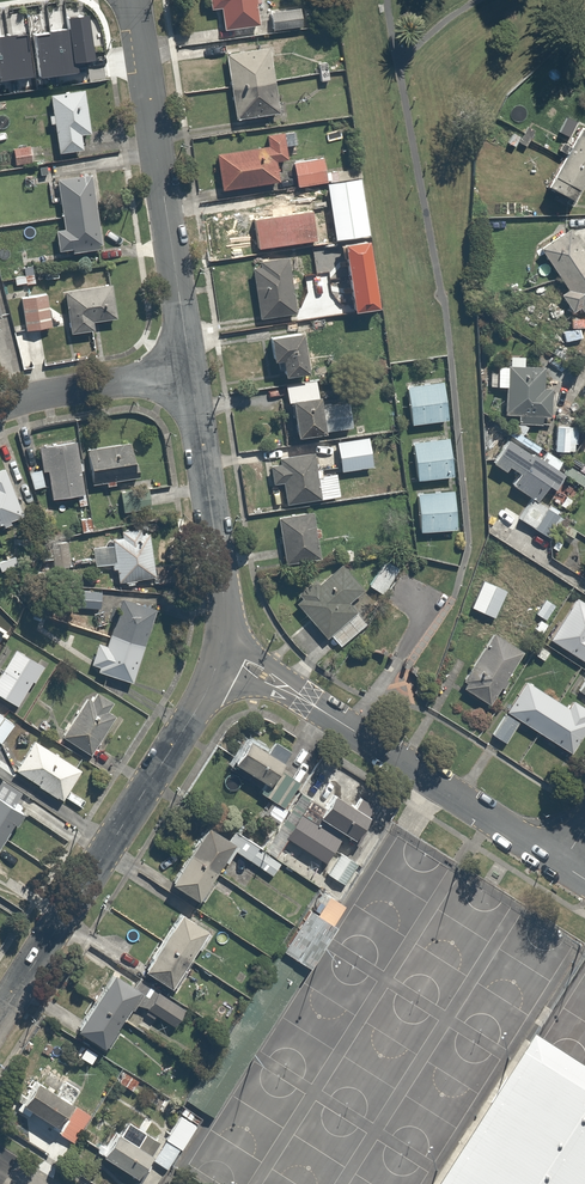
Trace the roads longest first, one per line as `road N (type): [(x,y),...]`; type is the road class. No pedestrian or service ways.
road 1 (unclassified): [(0,1018),(205,696),(219,656)]
road 2 (unclassified): [(562,864),(244,663),(219,656)]
road 3 (unclassified): [(191,372),(136,0)]
road 4 (unclassified): [(219,656),(222,582),(191,372)]
road 5 (residential): [(0,406),(191,372)]

